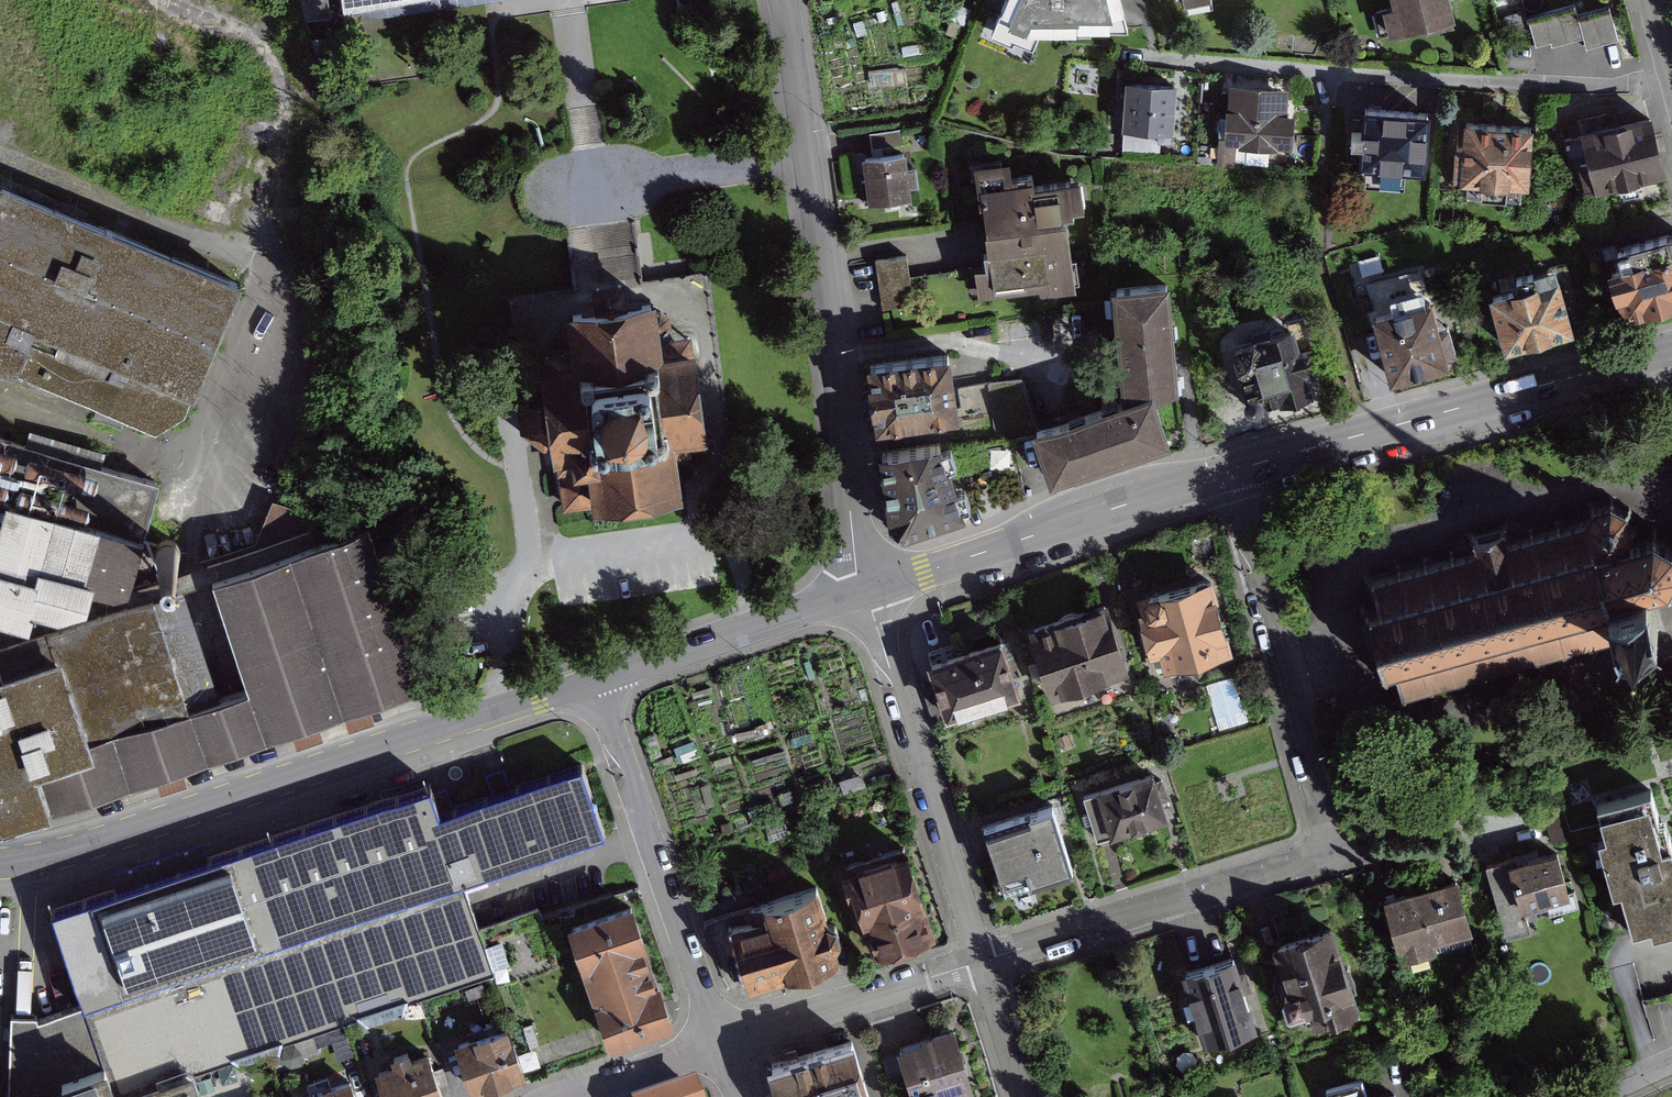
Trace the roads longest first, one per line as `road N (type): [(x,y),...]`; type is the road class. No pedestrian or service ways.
road 1 (tertiary): [(0,862),(116,841),(593,686)]
road 2 (residential): [(780,0),(841,355),(864,590)]
road 3 (residential): [(1670,76),(1634,87),(1163,51)]
road 4 (tertiary): [(1671,352),(1230,474)]
road 5 (unclassified): [(1316,854),(1325,839),(1230,474)]
road 6 (residential): [(864,590),(982,962)]
road 7 (tertiary): [(1230,474),(864,590)]
road 8 (residential): [(593,686),(720,1043)]
road 9 (unclassified): [(1316,854),(982,962)]
road 10 (tertiary): [(593,686),(864,590)]
road 11 (unclassified): [(982,962),(720,1043)]
road 12 (unclassified): [(720,1043),(563,1096)]
road 13 (residential): [(982,962),(1024,1096)]

